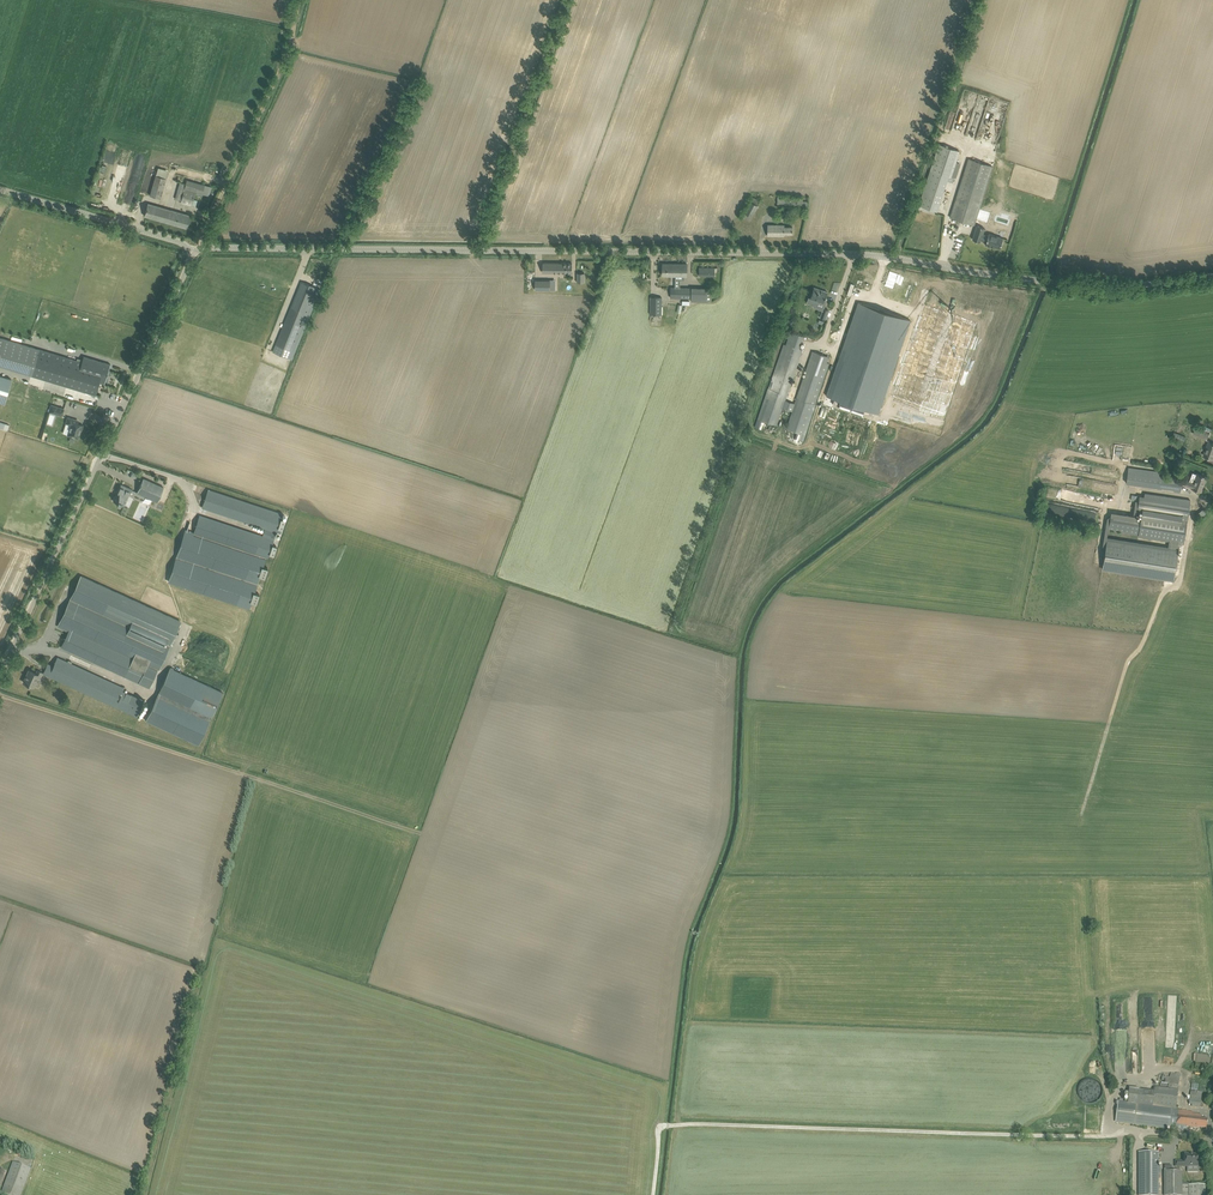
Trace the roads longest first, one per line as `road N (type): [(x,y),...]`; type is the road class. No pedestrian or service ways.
road 1 (unclassified): [(190,252),(860,258),(1096,289),(1212,279)]
road 2 (unclassified): [(0,663),(190,252)]
road 3 (track): [(202,249),(285,55),(299,0)]
road 4 (unclassified): [(190,252),(176,240),(0,192)]

